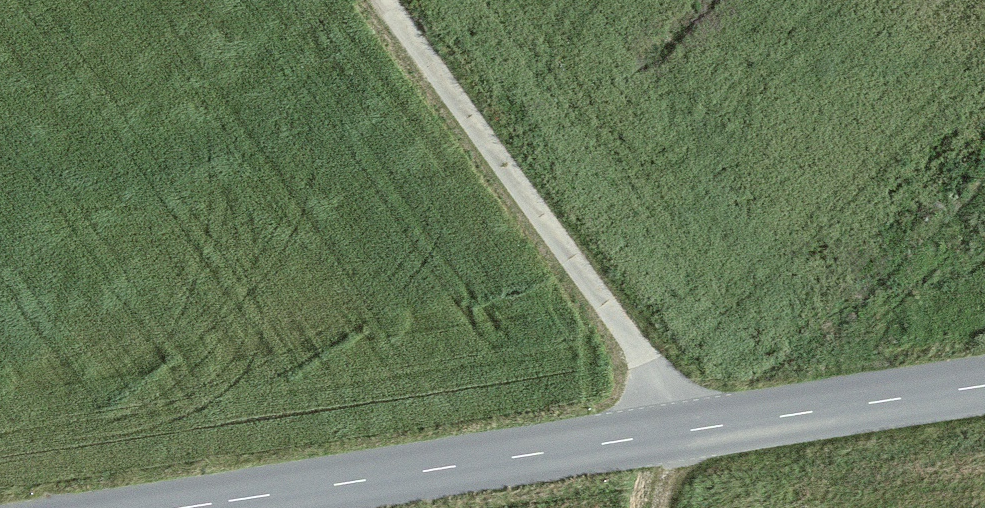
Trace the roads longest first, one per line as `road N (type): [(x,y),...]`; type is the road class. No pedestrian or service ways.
road 1 (tertiary): [(169,507),(984,385)]
road 2 (track): [(384,0),(657,382),(672,433)]

